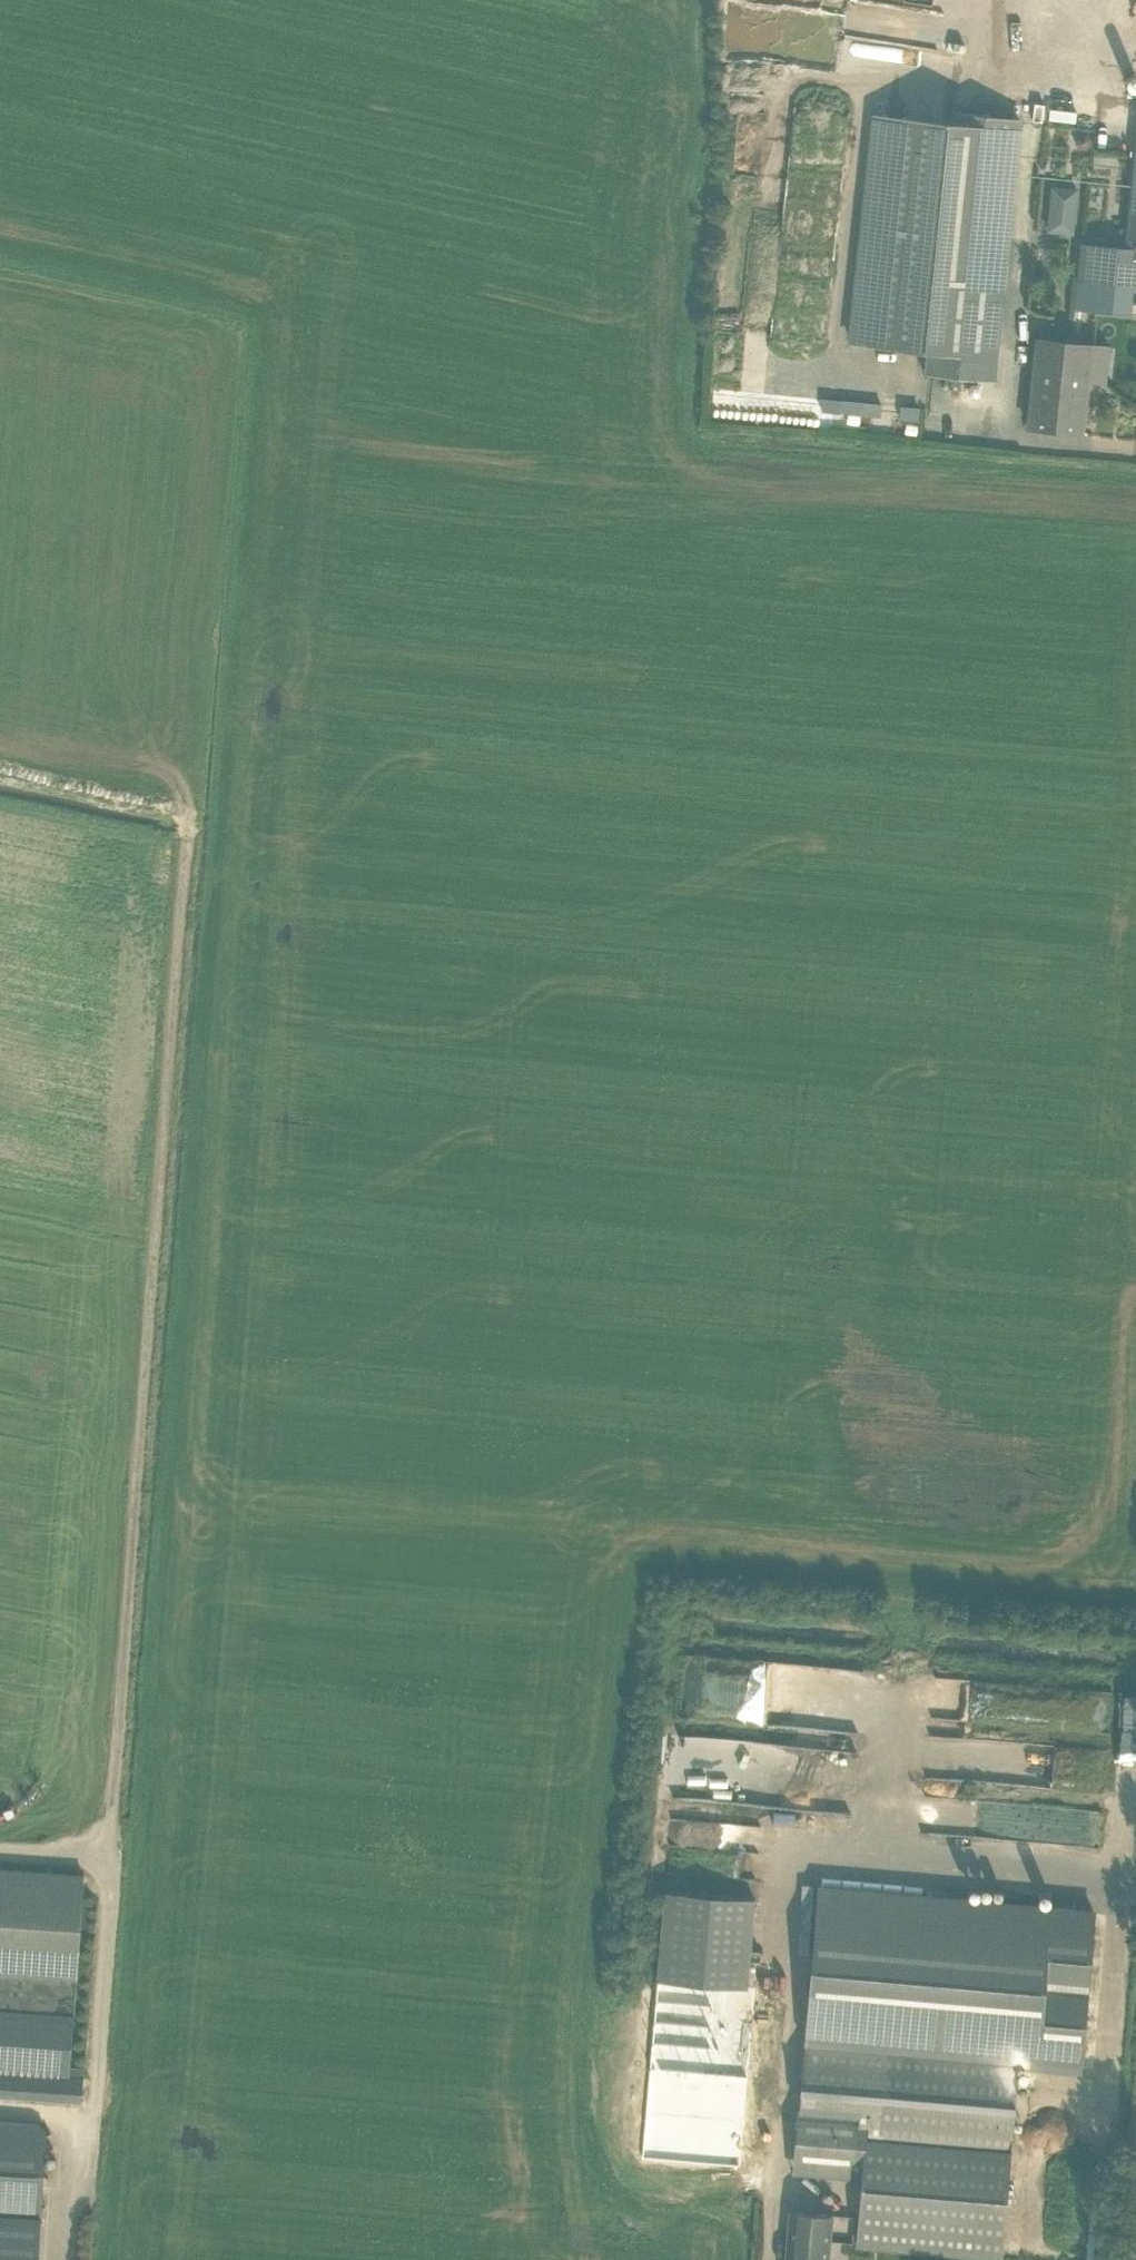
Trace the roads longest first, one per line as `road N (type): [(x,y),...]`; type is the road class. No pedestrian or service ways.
road 1 (track): [(111,1857),(187,830),(171,806),(0,769)]
road 2 (track): [(1135,478),(687,443)]

